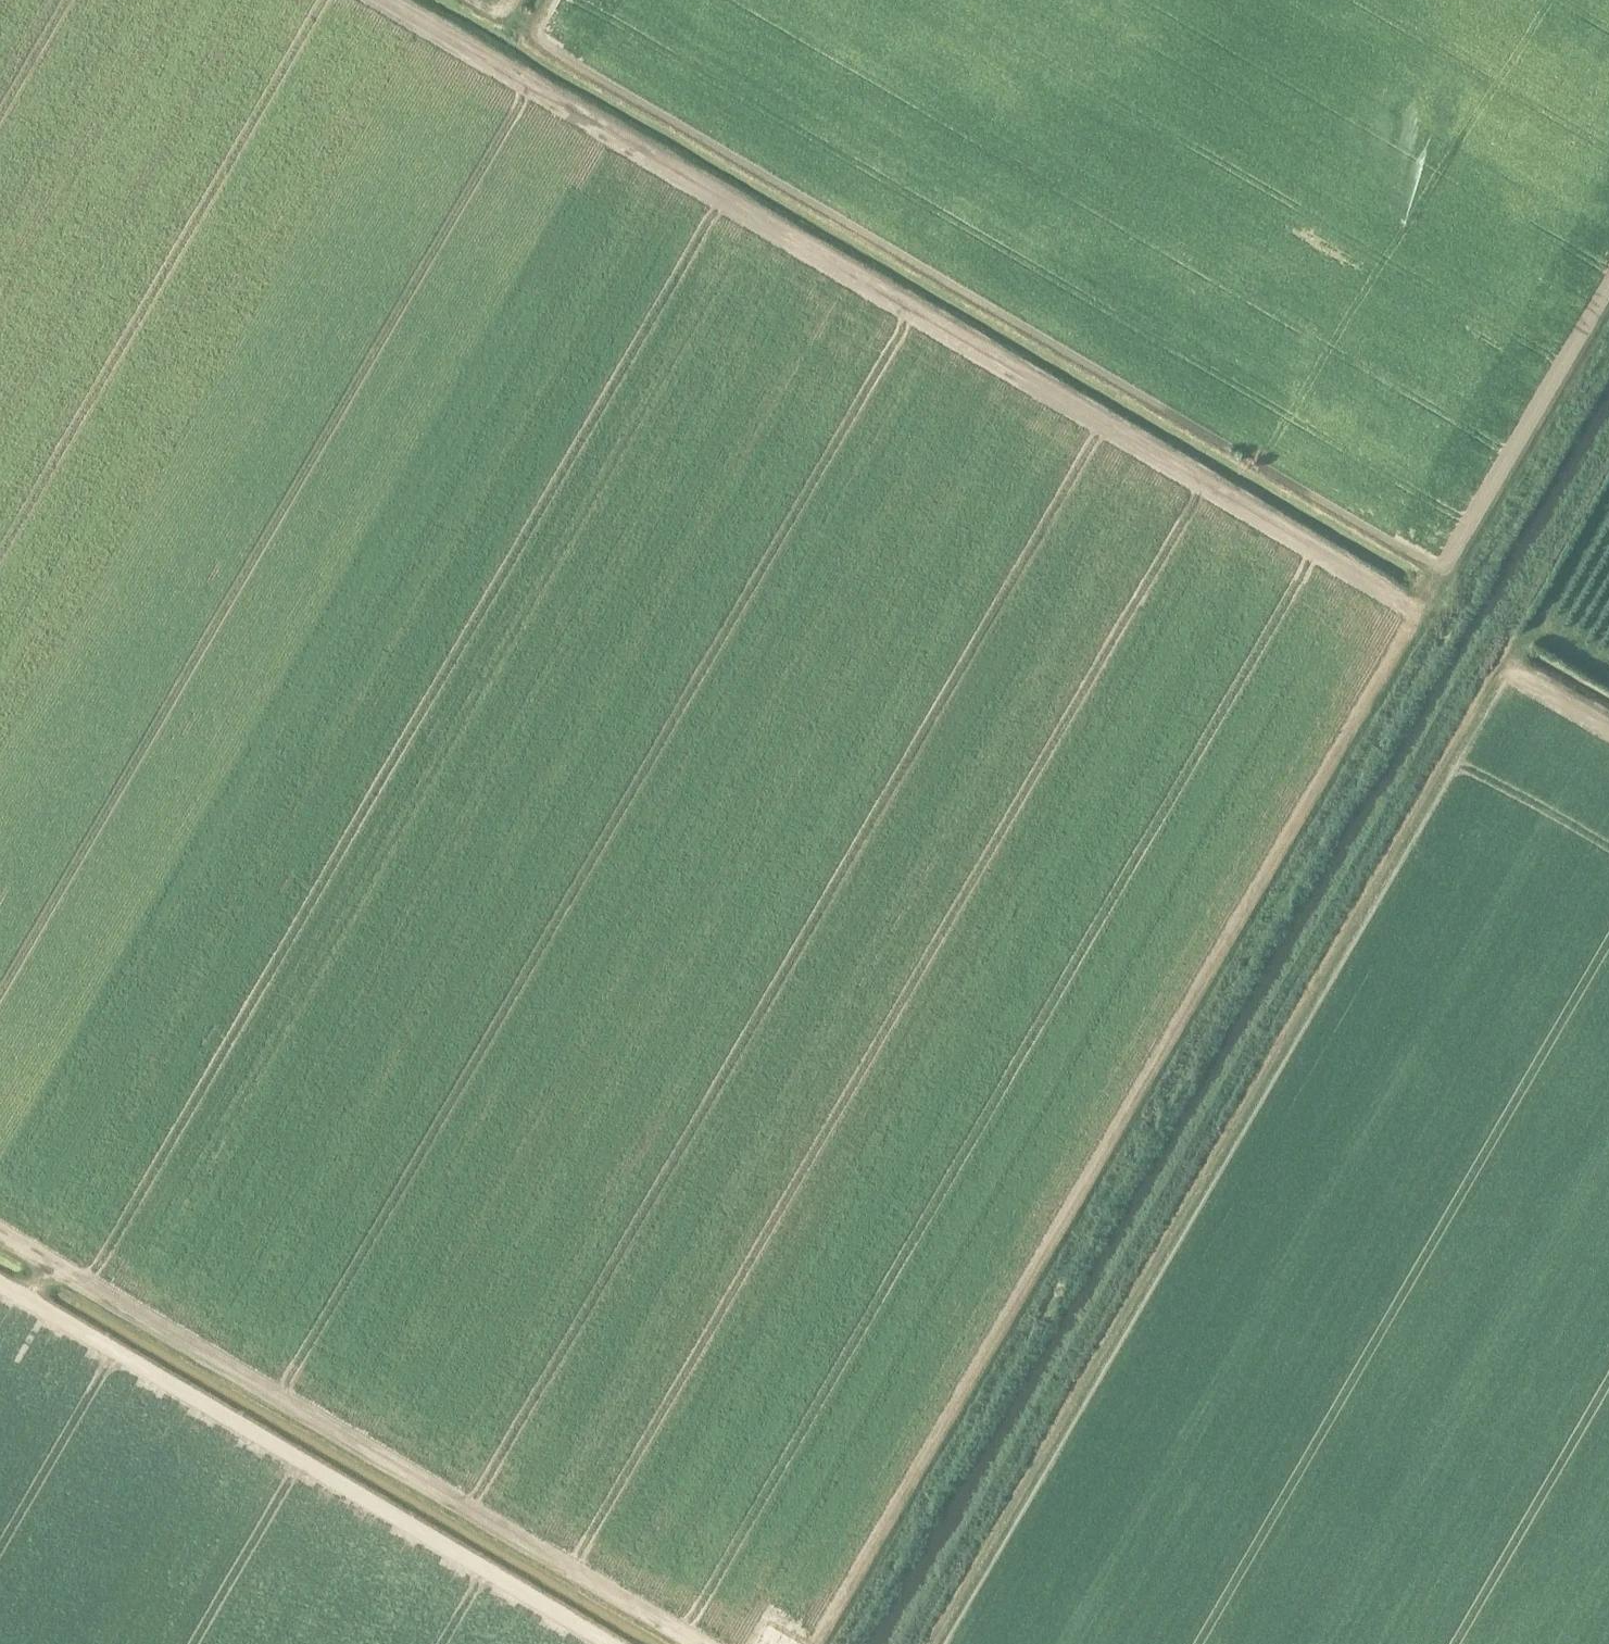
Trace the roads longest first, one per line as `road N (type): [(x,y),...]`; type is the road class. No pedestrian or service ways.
road 1 (track): [(539,0),(511,47),(430,0)]

